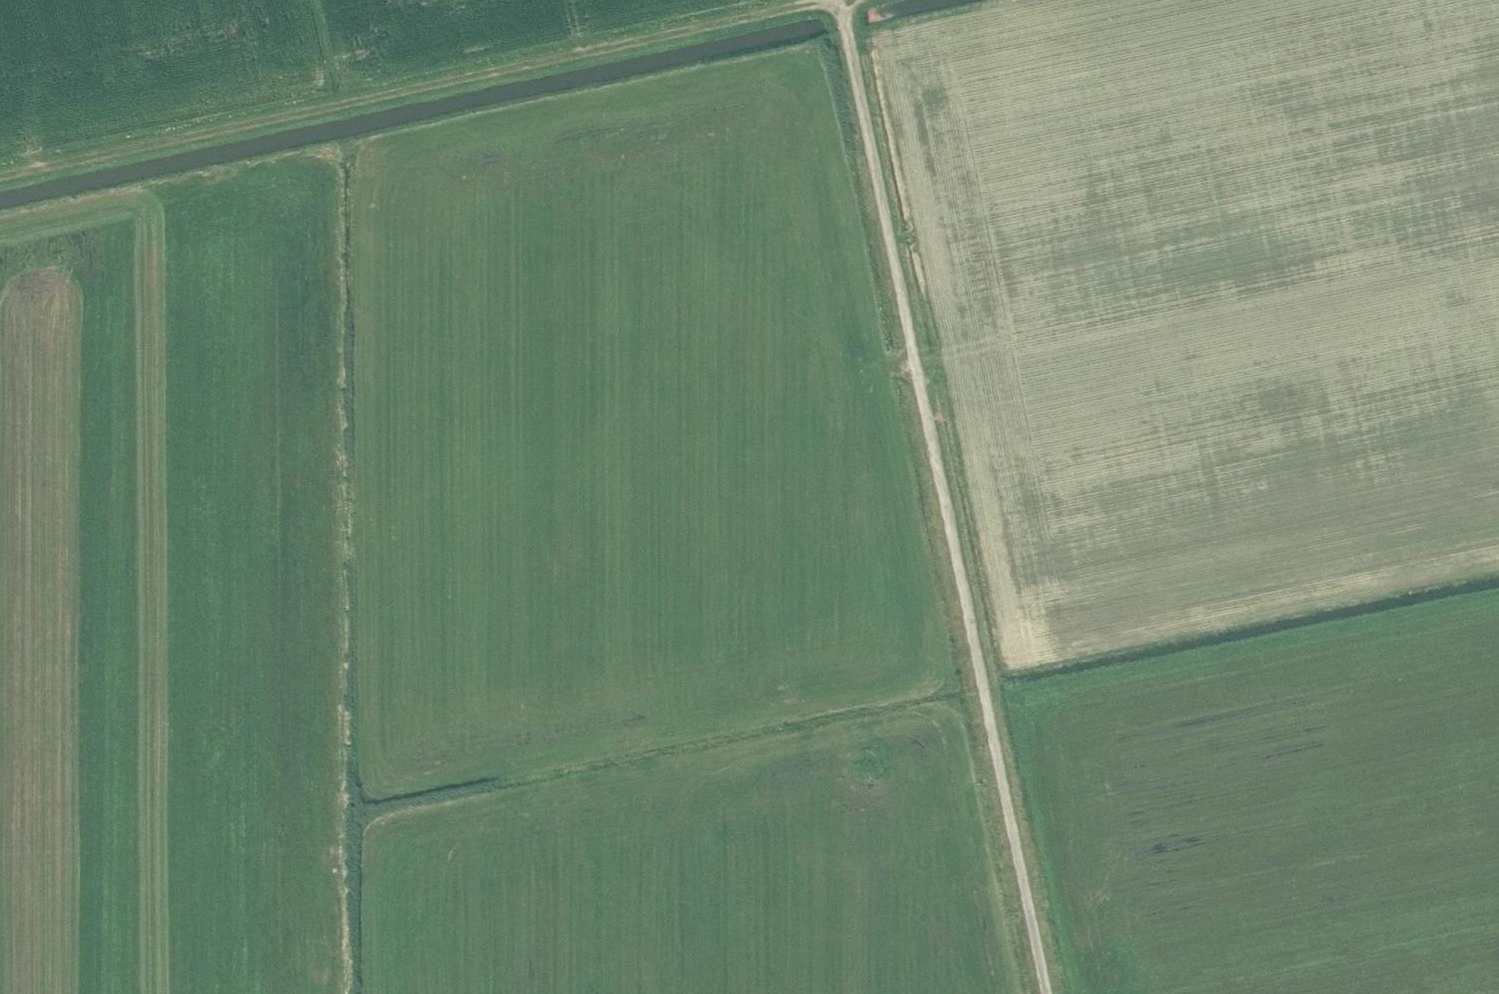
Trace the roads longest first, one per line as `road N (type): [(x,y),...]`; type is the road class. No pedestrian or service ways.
road 1 (unclassified): [(1046,993),(840,0)]
road 2 (track): [(0,176),(837,0)]

